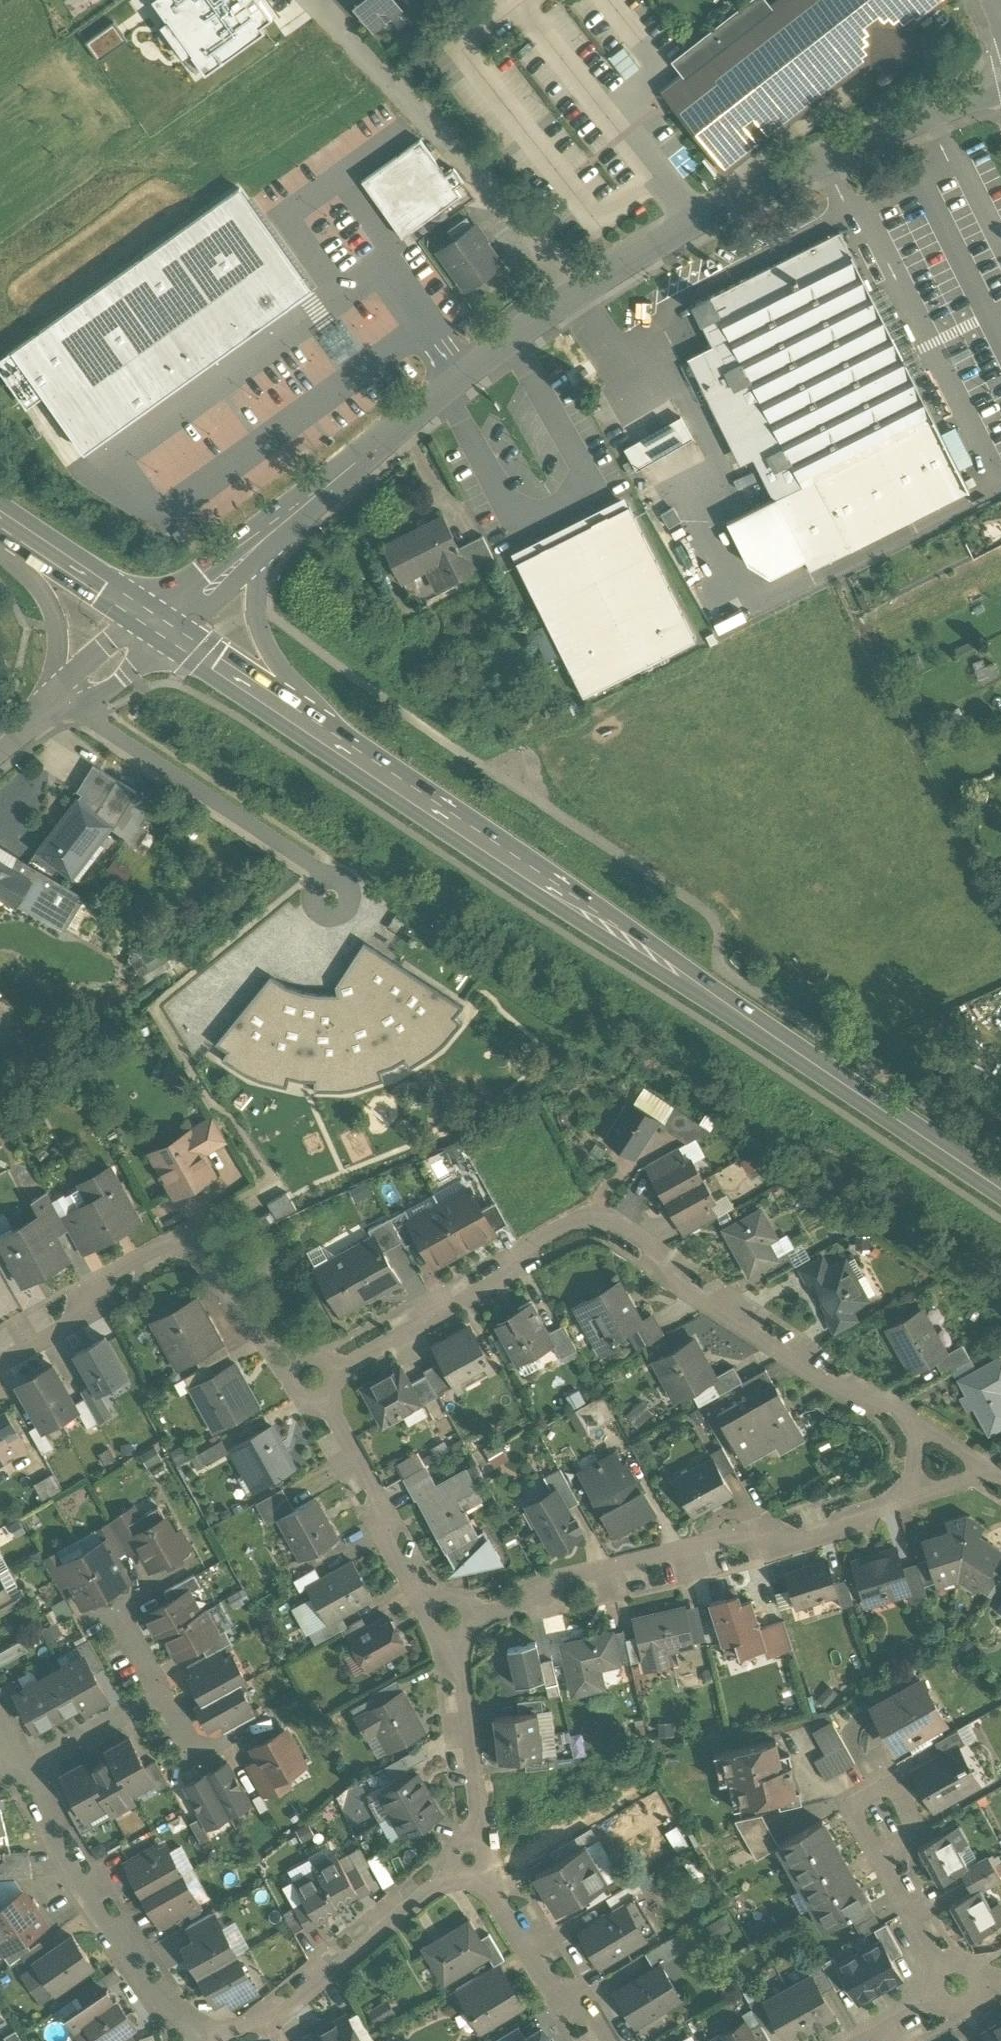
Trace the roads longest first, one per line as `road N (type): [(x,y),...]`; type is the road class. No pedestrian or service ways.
road 1 (primary): [(1000,1195),(312,726)]
road 2 (residential): [(946,1456),(676,1281),(652,1246),(598,1213),(518,1251),(509,1272),(315,1380)]
road 3 (residential): [(435,1617),(558,1594),(898,1499),(946,1456)]
road 4 (unclassified): [(572,295),(695,221),(1000,82)]
road 5 (residential): [(318,0),(572,295)]
road 6 (unclassified): [(270,533),(572,295)]
road 7 (residential): [(196,2040),(23,1775)]
road 8 (residential): [(241,2040),(480,1852)]
road 9 (residential): [(435,1617),(315,1380)]
road 10 (residential): [(480,1852),(435,1617)]
road 11 (residential): [(191,1237),(102,1280),(83,1316),(0,1361)]
road 12 (residential): [(593,2040),(480,1852)]
road 13 (primary): [(16,529),(41,566),(59,641),(35,725)]
road 14 (residential): [(978,1995),(874,1815)]
road 15 (primary): [(312,726),(261,627),(257,596),(270,533)]
road 16 (residential): [(315,1380),(276,1359),(191,1237)]
road 17 (primary): [(312,726),(159,626)]
road 18 (primary): [(159,626),(16,529)]
road 19 (residential): [(23,1775),(169,1709)]
road 20 (residential): [(159,626),(35,725)]
road 21 (unclassified): [(159,626),(270,533)]

